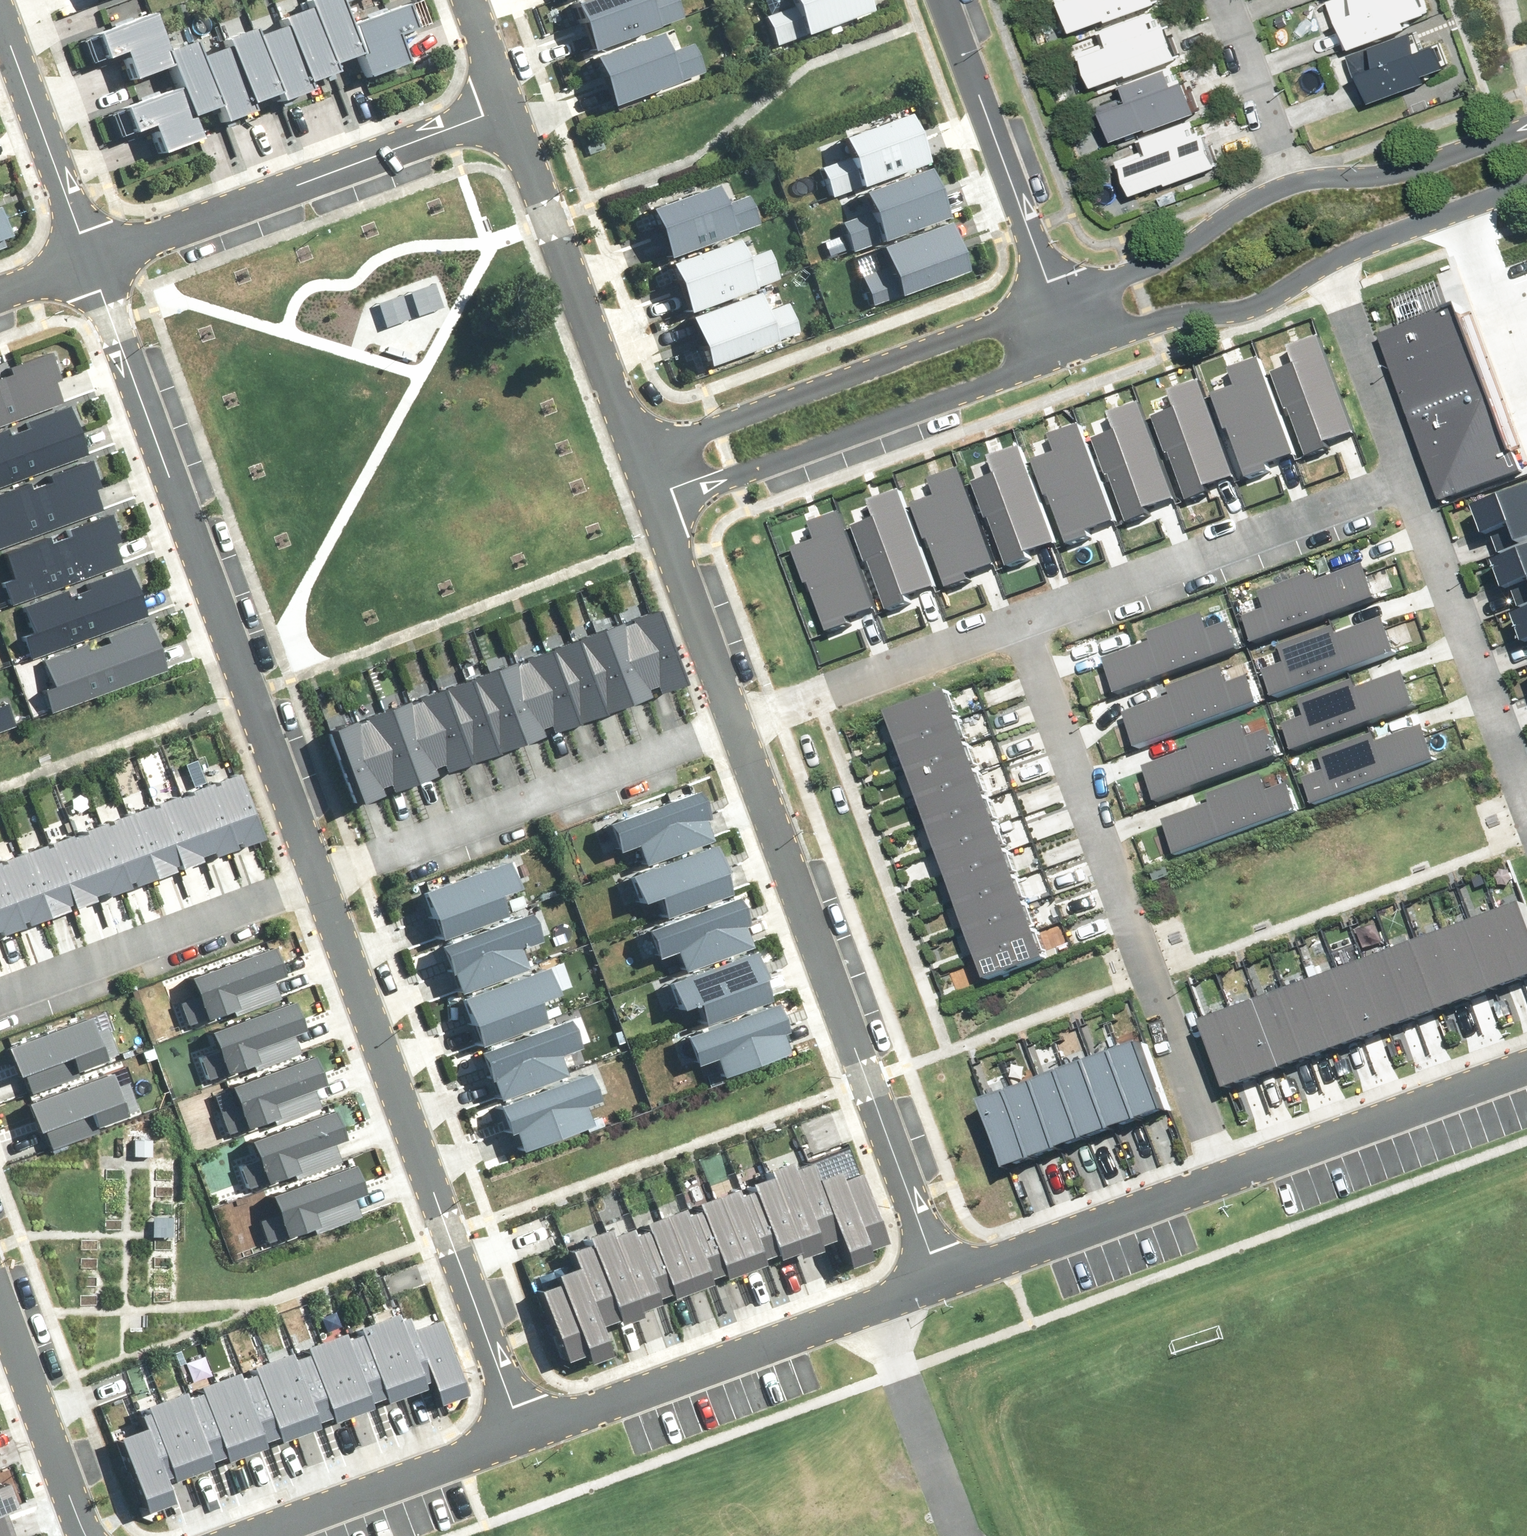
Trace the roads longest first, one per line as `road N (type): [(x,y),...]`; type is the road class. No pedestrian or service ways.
road 1 (residential): [(96,259),(323,890)]
road 2 (residential): [(938,1277),(740,730)]
road 3 (residential): [(1223,1174),(1019,630)]
road 4 (residential): [(323,890),(517,1432)]
road 5 (residential): [(517,1432),(938,1277)]
road 6 (residential): [(740,730),(323,890)]
road 7 (residential): [(513,104),(96,259)]
road 8 (residential): [(1076,355),(661,513)]
road 9 (residential): [(640,455),(1057,303)]
road 10 (residential): [(1416,488),(1019,630)]
road 11 (residential): [(640,455),(513,104)]
road 12 (residential): [(323,890),(0,1014)]
road 13 (residential): [(1057,303),(945,0)]
road 14 (residential): [(1223,1174),(1526,1066)]
road 15 (residential): [(1416,488),(1526,790)]
road 16 (residential): [(938,1277),(1223,1174)]
road 17 (residential): [(1019,630),(740,730)]
road 18 (residential): [(245,1535),(517,1432)]
road 19 (residential): [(1329,255),(1253,307),(1176,316),(1076,355)]
road 20 (residential): [(0,9),(96,259)]
road 21 (residential): [(1057,303),(1176,254),(1288,184)]
road 22 (residential): [(0,1293),(90,1535)]
road 23 (residential): [(1329,255),(1416,488)]
road 24 (residential): [(1288,184),(1404,173),(1526,124)]
road 25 (residential): [(740,730),(661,513)]
road 26 (residential): [(1526,182),(1329,255)]
road 27 (residential): [(1224,0),(1288,184)]

